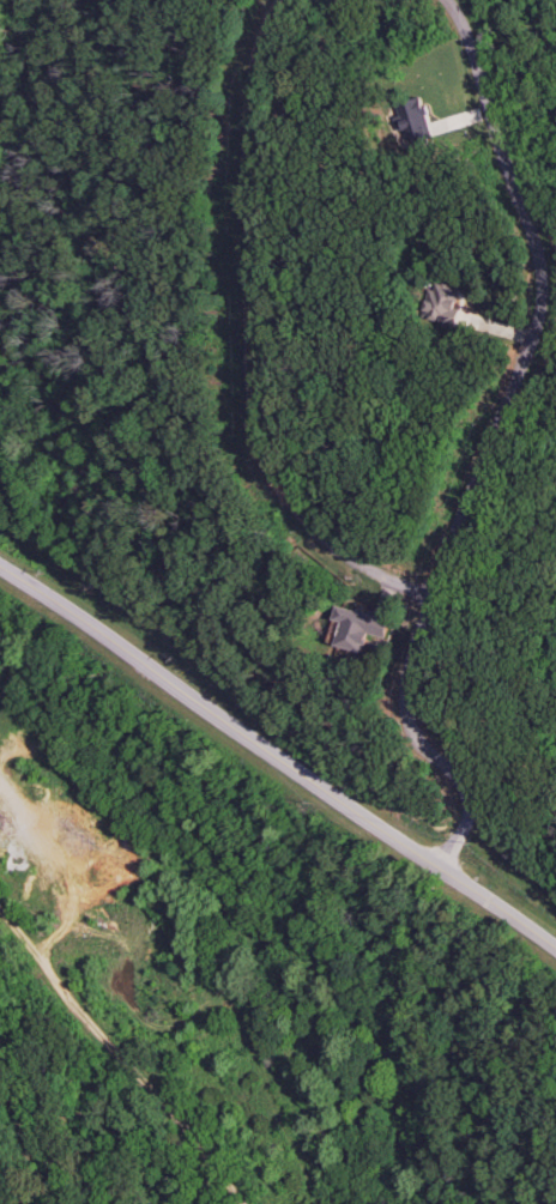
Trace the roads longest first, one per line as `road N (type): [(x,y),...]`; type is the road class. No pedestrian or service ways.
road 1 (residential): [(431,598),(304,526),(271,482),(252,425),(250,90),(262,28),(287,0)]
road 2 (residential): [(0,568),(555,947)]
road 3 (residential): [(451,0),(472,35),(542,258),(545,301),(431,598)]
road 4 (residential): [(0,912),(240,1203)]
road 5 (residential): [(431,598),(410,661),(409,704),(425,749),(457,772),(476,800),(472,825),(443,867)]

